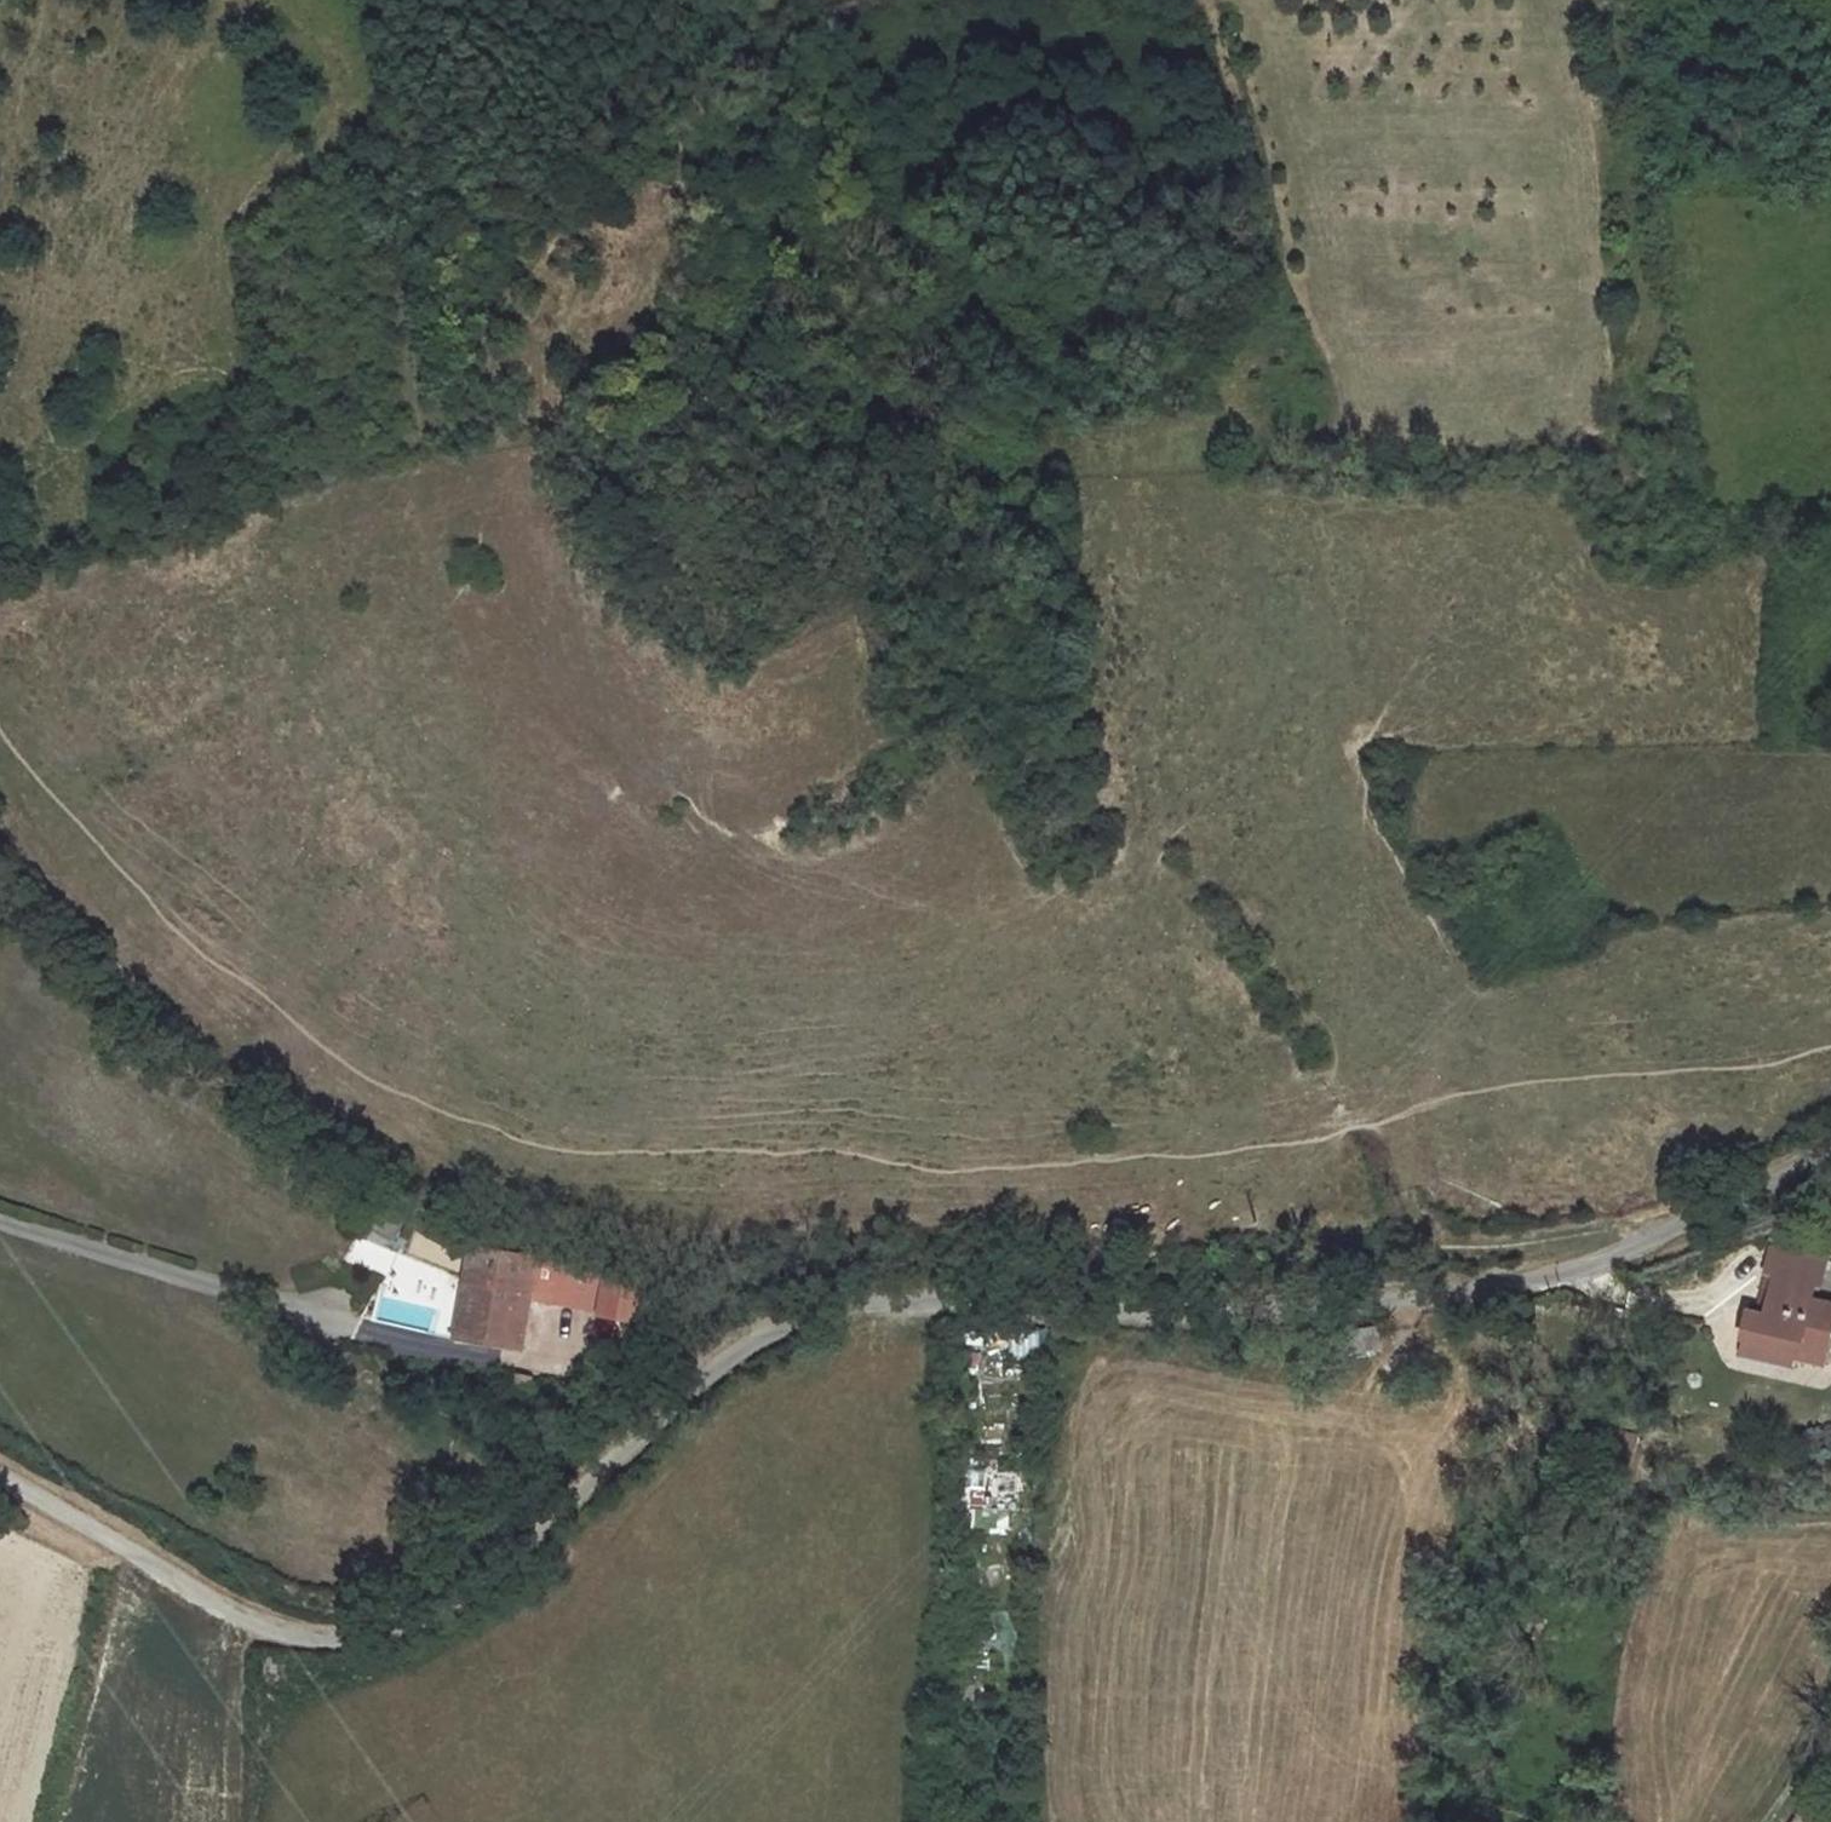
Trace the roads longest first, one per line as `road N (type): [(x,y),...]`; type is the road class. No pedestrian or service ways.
road 1 (unclassified): [(1830,1157),(1558,1276),(1452,1300),(1269,1314),(936,1303),(815,1308),(743,1342),(509,1556),(400,1621),(348,1634),(278,1626),(81,1525),(0,1474)]
road 2 (track): [(1447,1249),(1633,1234),(1643,1242)]
road 3 (track): [(1384,1118),(1401,1140),(1407,1194),(1421,1229),(1447,1249)]

